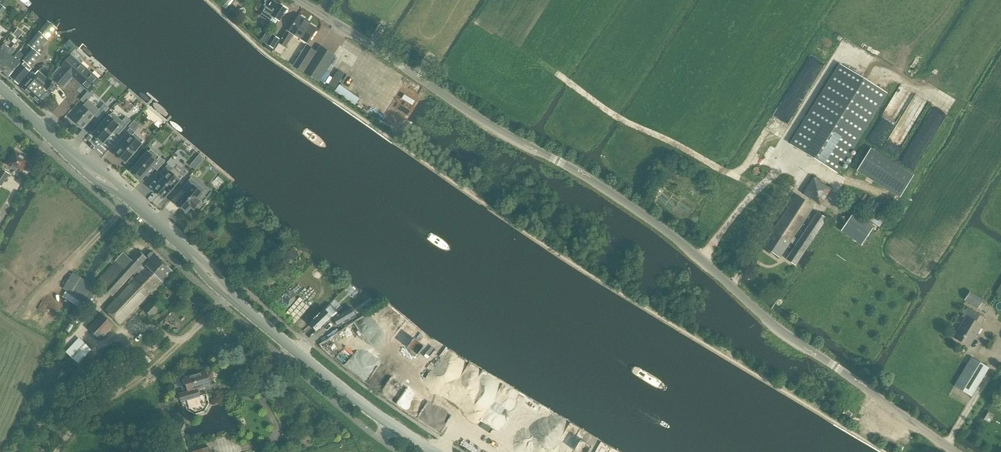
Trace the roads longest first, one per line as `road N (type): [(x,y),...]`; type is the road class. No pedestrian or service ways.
road 1 (tertiary): [(956,451),(769,320),(633,207),(298,0)]
road 2 (secondary): [(433,451),(241,306)]

